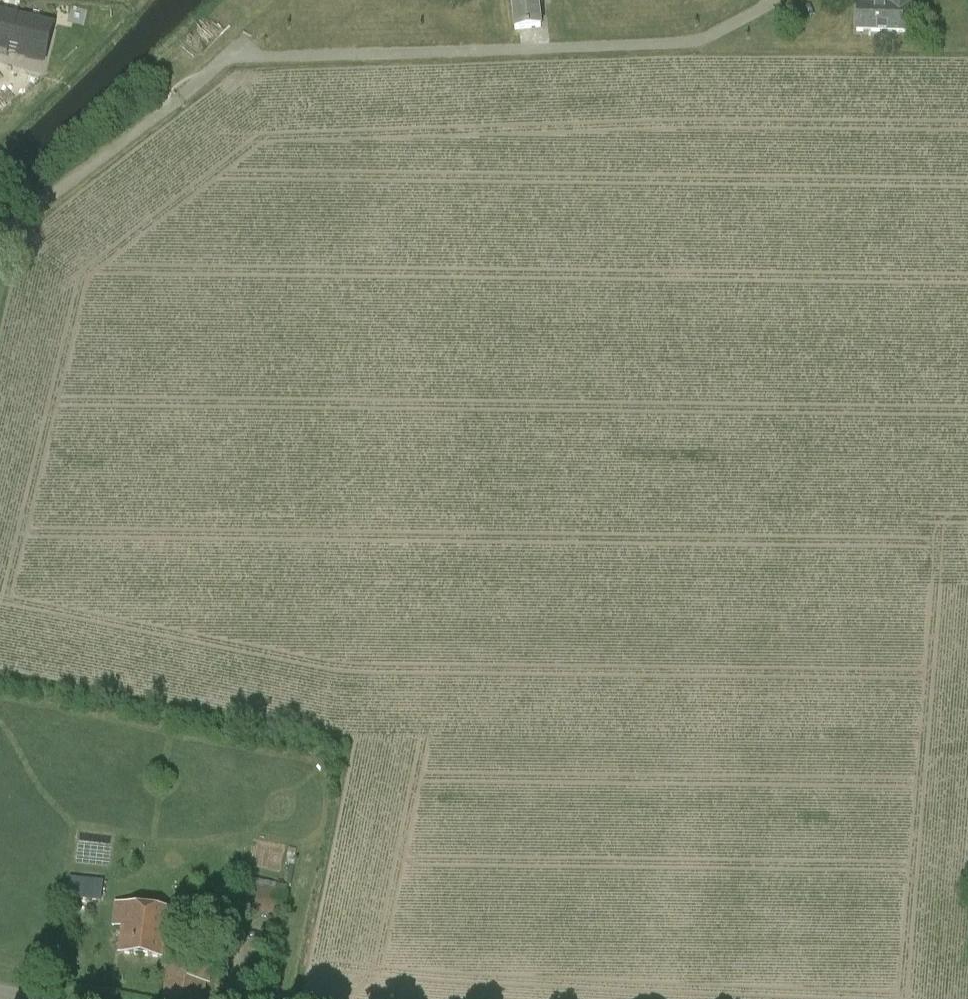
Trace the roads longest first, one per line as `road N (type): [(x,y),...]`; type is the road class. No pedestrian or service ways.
road 1 (unclassified): [(0,234),(239,50)]

